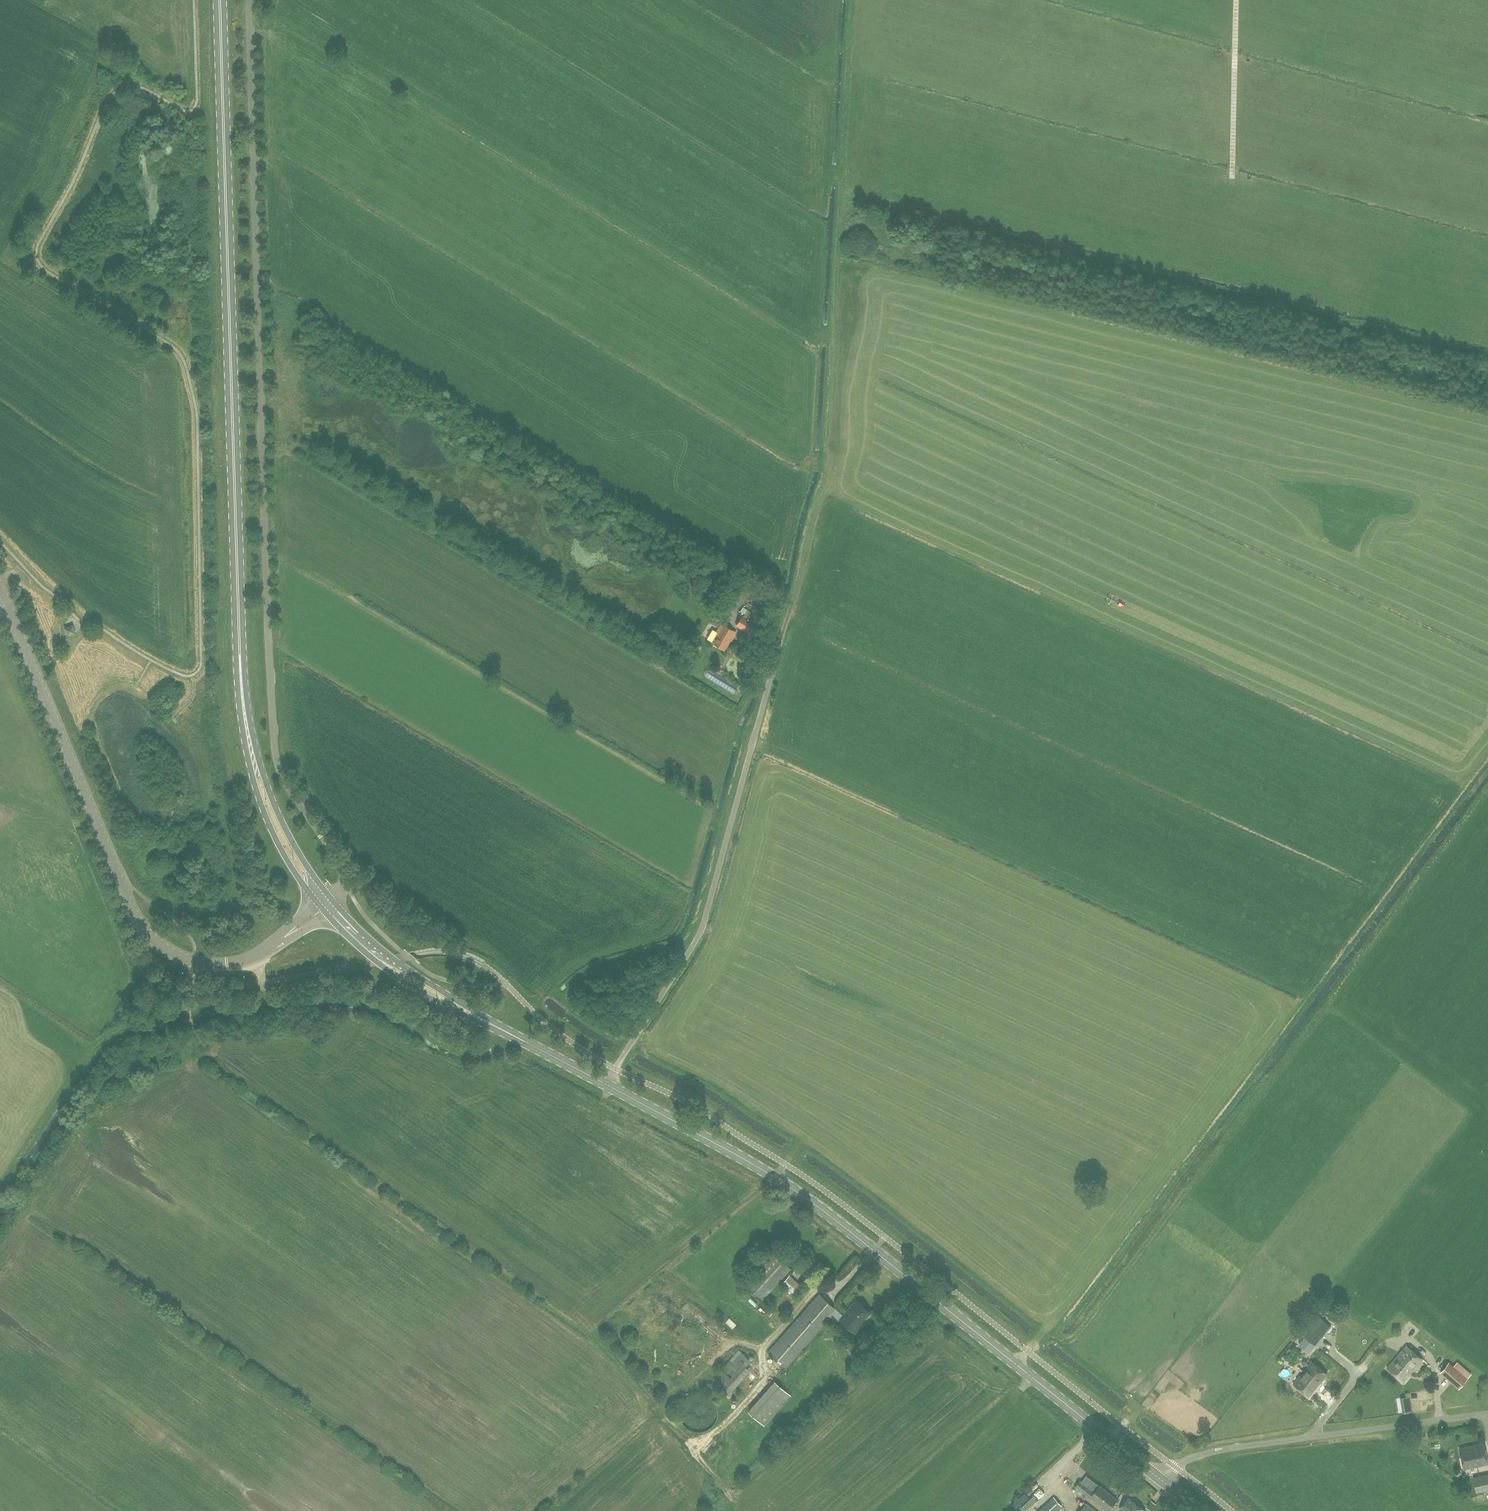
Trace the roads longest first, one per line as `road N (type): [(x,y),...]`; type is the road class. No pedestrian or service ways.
road 1 (unclassified): [(328,905),(344,881),(276,746),(254,0)]
road 2 (primary): [(328,905),(278,828),(255,771),(243,706),(217,0)]
road 3 (primary): [(1159,1478),(784,1184),(606,1086)]
road 4 (tertiary): [(328,905),(247,961),(195,963),(160,944),(125,888),(0,588)]
road 5 (unclassified): [(606,1086),(702,928),(781,641)]
road 6 (track): [(781,641),(829,481),(839,238)]
road 7 (unclassified): [(1159,1478),(1219,1451),(1487,1413)]
road 8 (primary): [(606,1086),(417,984),(328,905)]

